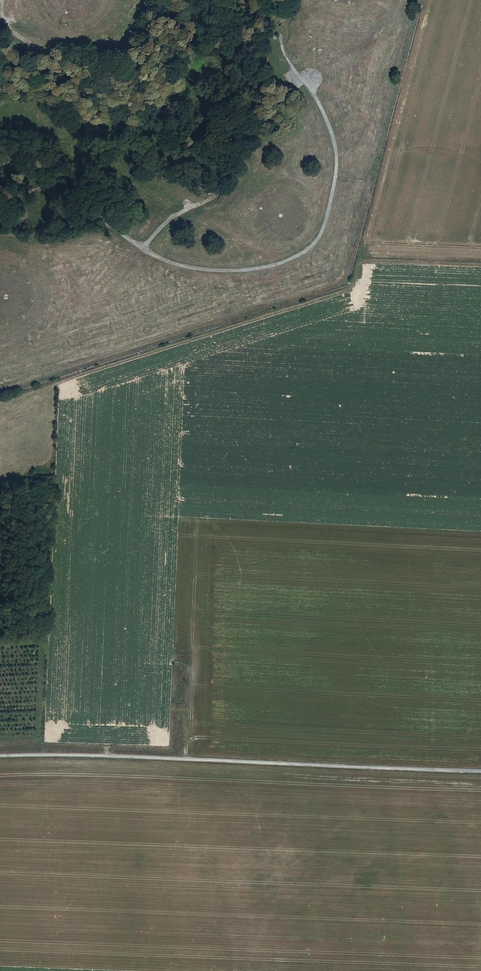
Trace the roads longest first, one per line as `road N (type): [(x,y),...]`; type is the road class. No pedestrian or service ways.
road 1 (unclassified): [(0,757),(480,771)]

